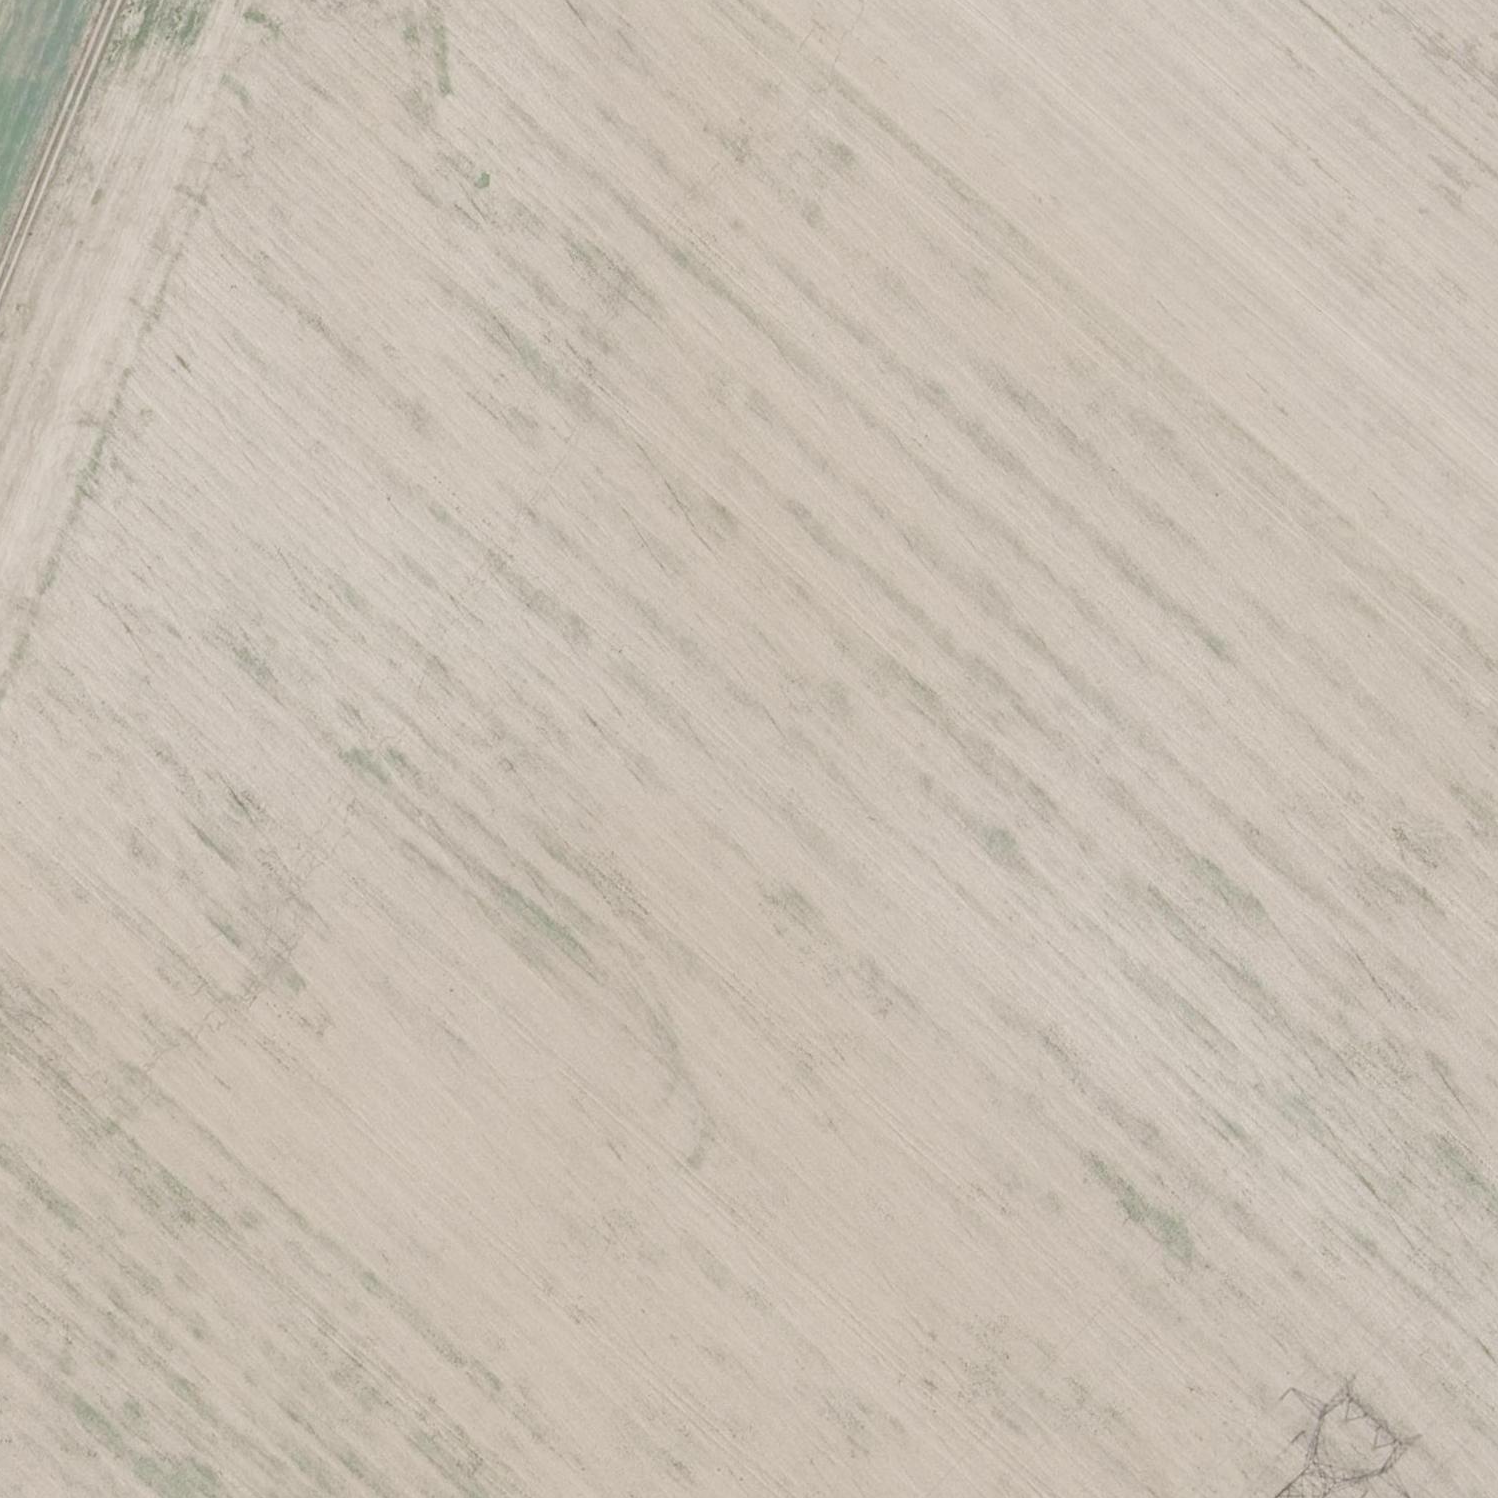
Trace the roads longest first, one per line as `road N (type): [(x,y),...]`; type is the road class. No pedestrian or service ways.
road 1 (track): [(124,0),(0,304)]

